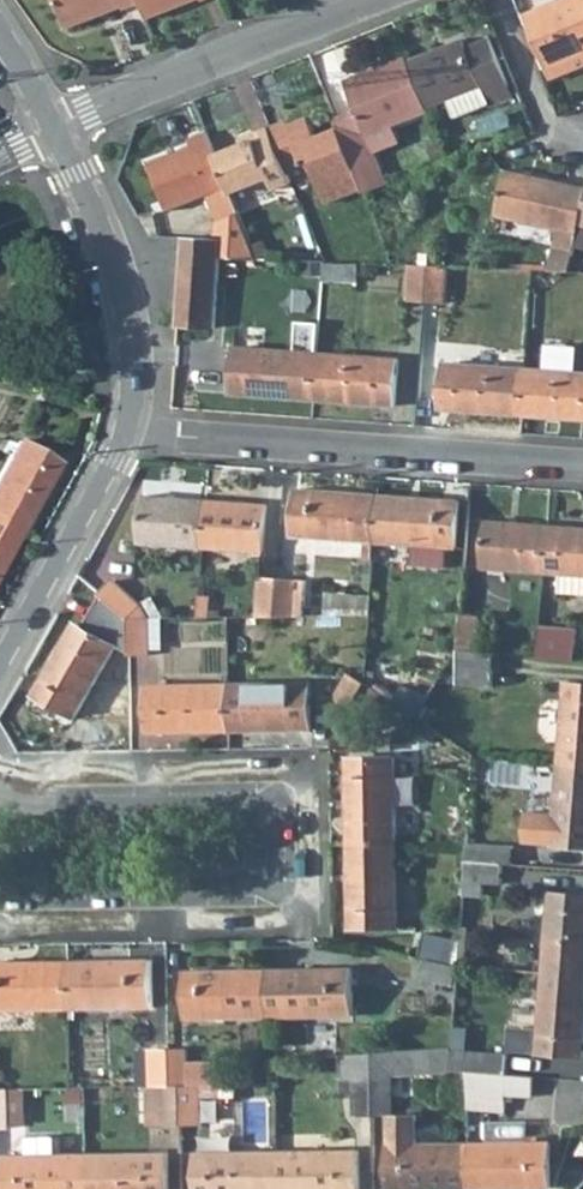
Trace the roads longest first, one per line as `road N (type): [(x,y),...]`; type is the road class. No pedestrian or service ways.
road 1 (residential): [(0,892),(273,889),(273,801),(0,803)]
road 2 (residential): [(582,464),(187,439),(125,427)]
road 3 (residential): [(362,0),(52,125)]
road 4 (residential): [(125,427),(129,317),(52,125)]
road 5 (residential): [(125,427),(91,507),(0,667)]
road 6 (residential): [(582,132),(550,125),(502,0)]

